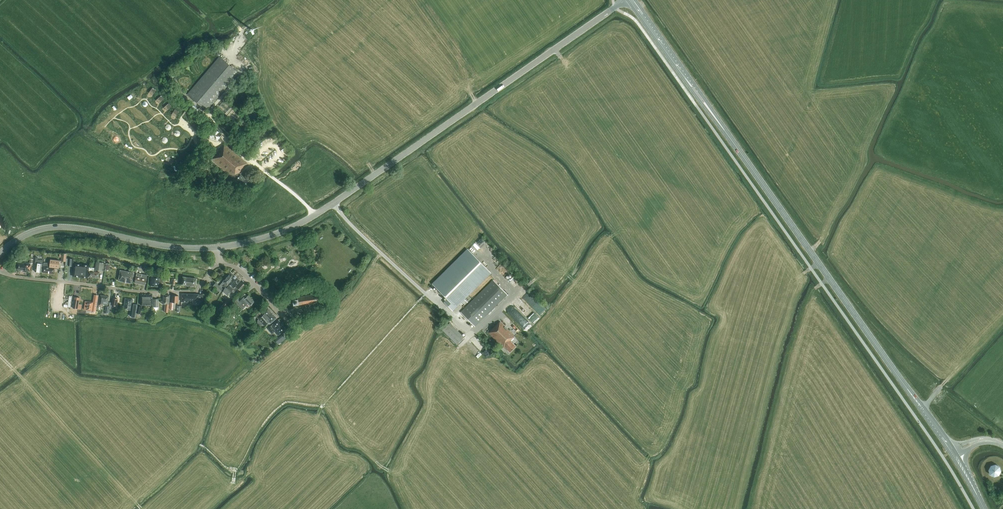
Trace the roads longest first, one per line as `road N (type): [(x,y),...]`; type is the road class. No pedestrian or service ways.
road 1 (tertiary): [(220,247),(315,215),(625,0)]
road 2 (primary): [(906,388),(720,124)]
road 3 (residential): [(0,271),(196,292),(221,265)]
road 4 (tertiary): [(0,254),(27,233),(60,226),(220,247)]
road 5 (primary): [(628,0),(720,124)]
road 6 (primary): [(720,124),(635,0)]

